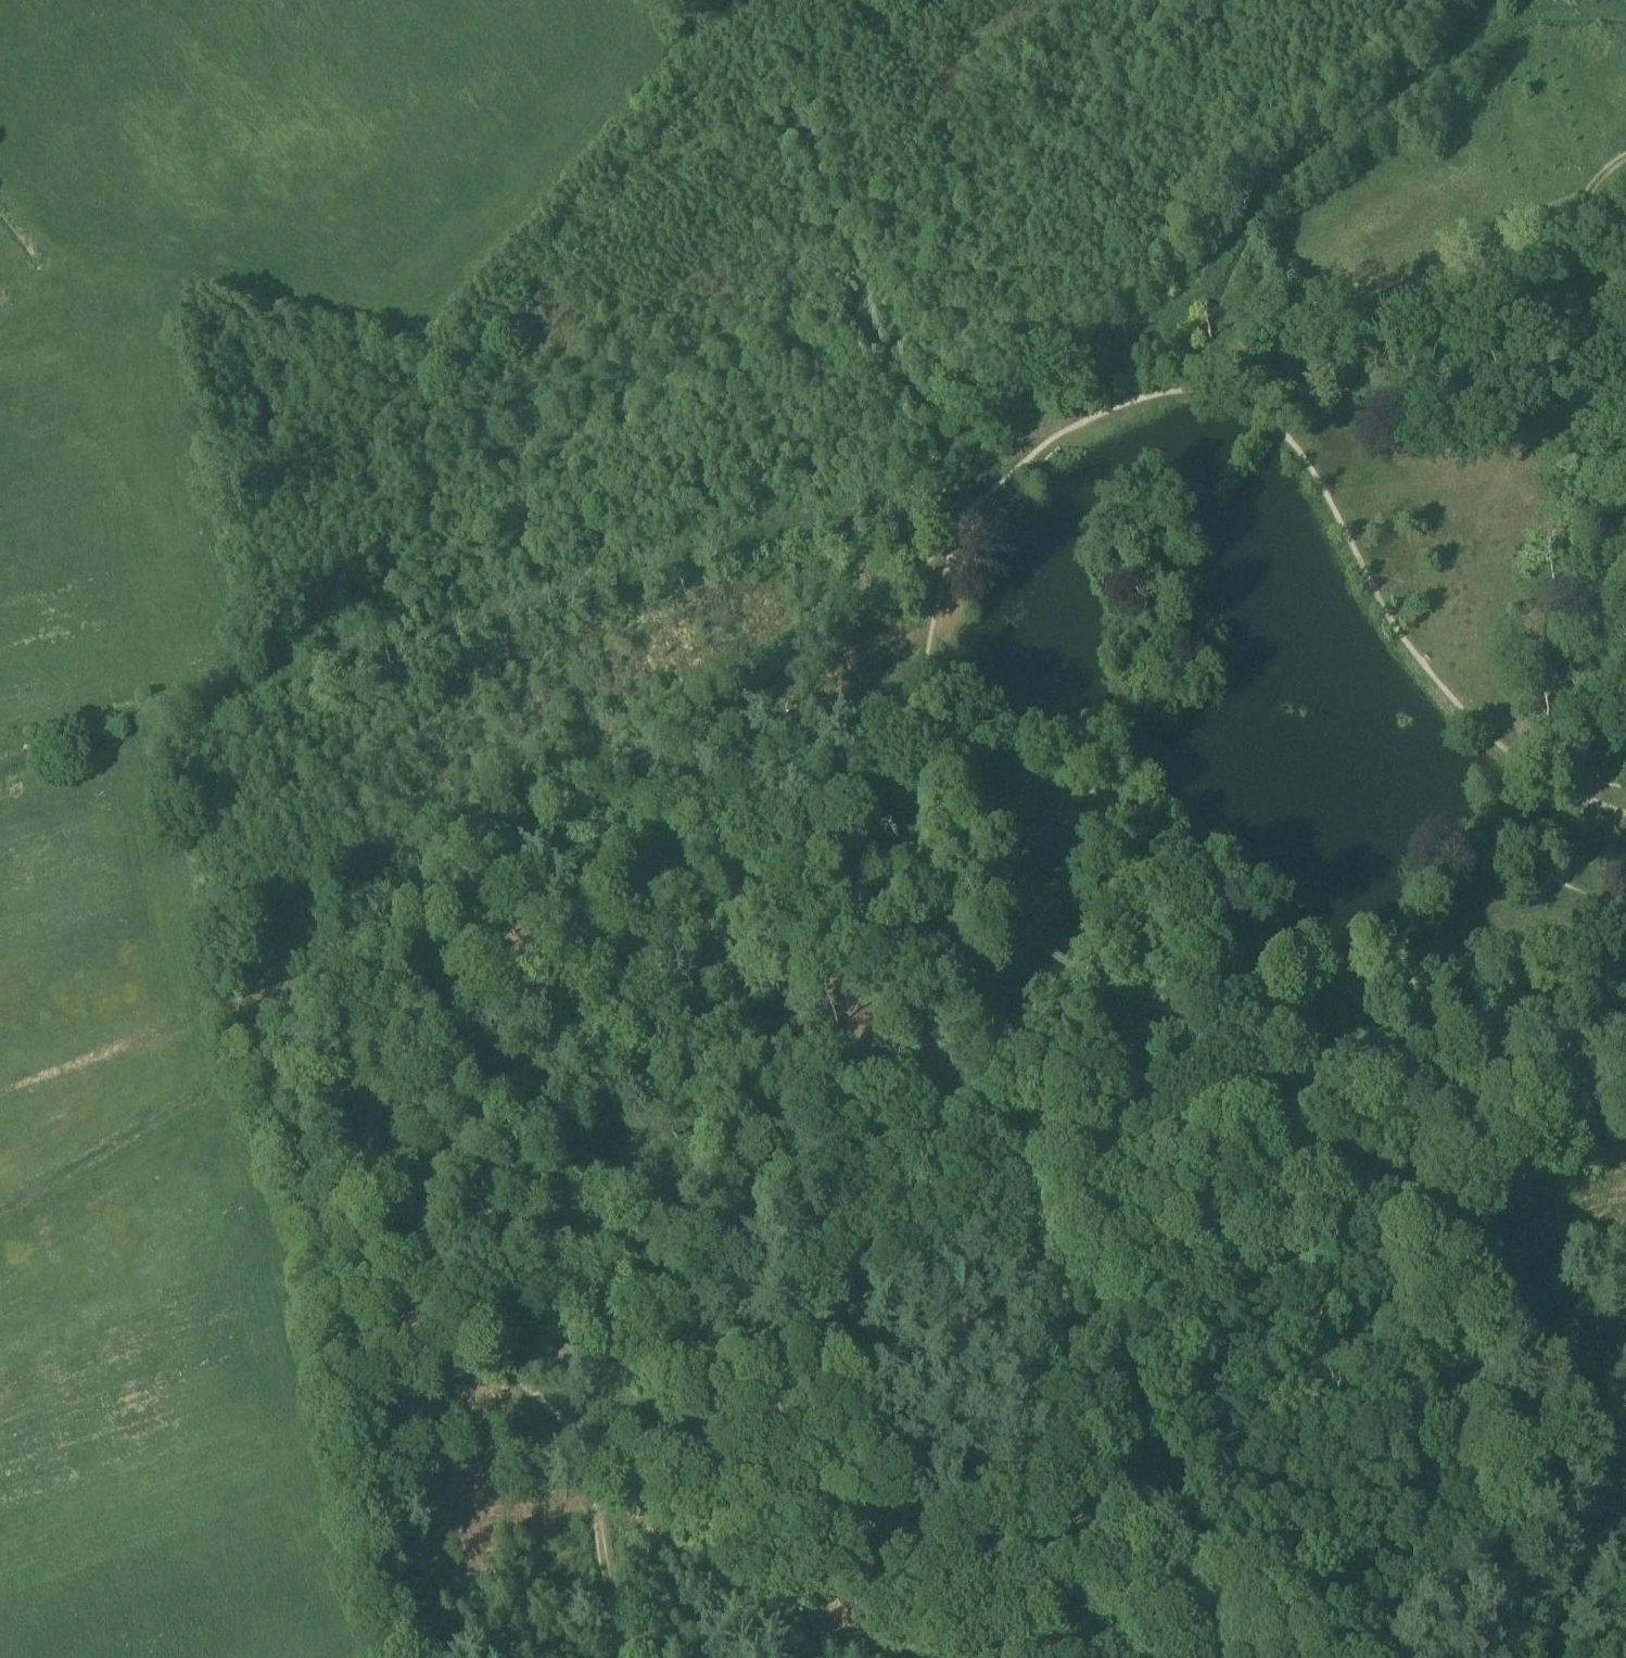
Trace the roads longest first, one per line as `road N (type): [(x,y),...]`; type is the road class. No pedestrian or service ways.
road 1 (track): [(1589,192),(1478,200),(1408,271),(1213,387)]
road 2 (track): [(1625,368),(1592,280),(1588,237),(1589,192),(1625,157)]

